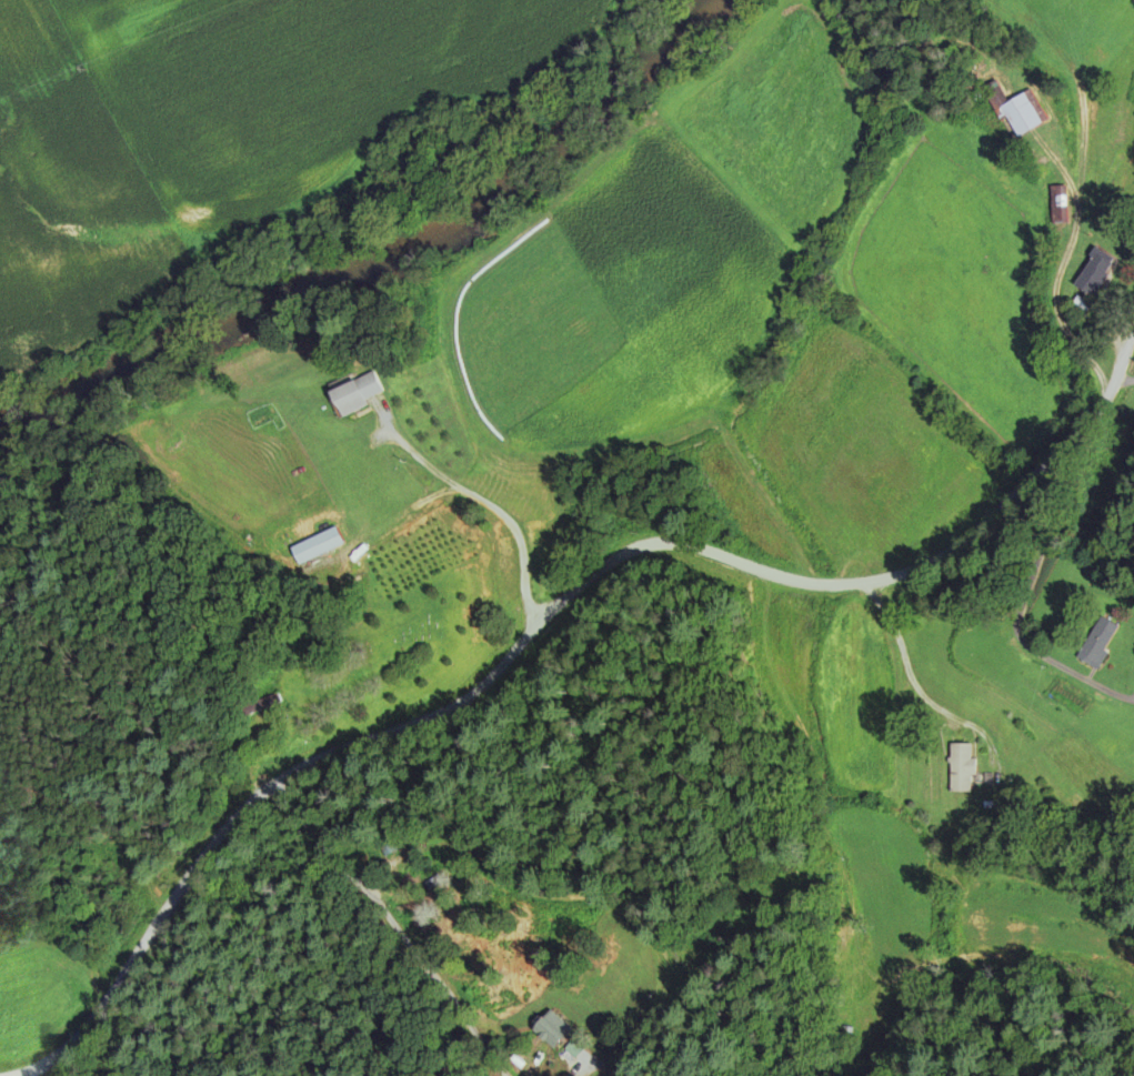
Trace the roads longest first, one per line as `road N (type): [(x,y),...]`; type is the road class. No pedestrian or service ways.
road 1 (residential): [(28,1075),(87,1033),(220,833),(274,783),(482,688),(551,607),(619,556),(666,542),(824,587),(915,573),(953,549),(1105,404),(1133,322)]

